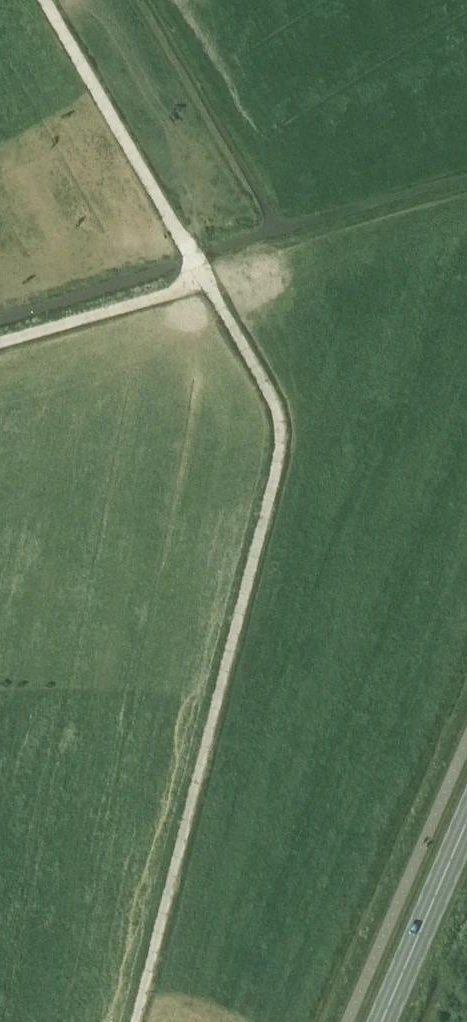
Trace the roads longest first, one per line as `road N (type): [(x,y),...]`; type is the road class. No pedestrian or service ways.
road 1 (track): [(0,344),(208,280),(284,413),(138,1021)]
road 2 (track): [(208,280),(46,0)]
road 3 (primary): [(379,1021),(466,811)]

